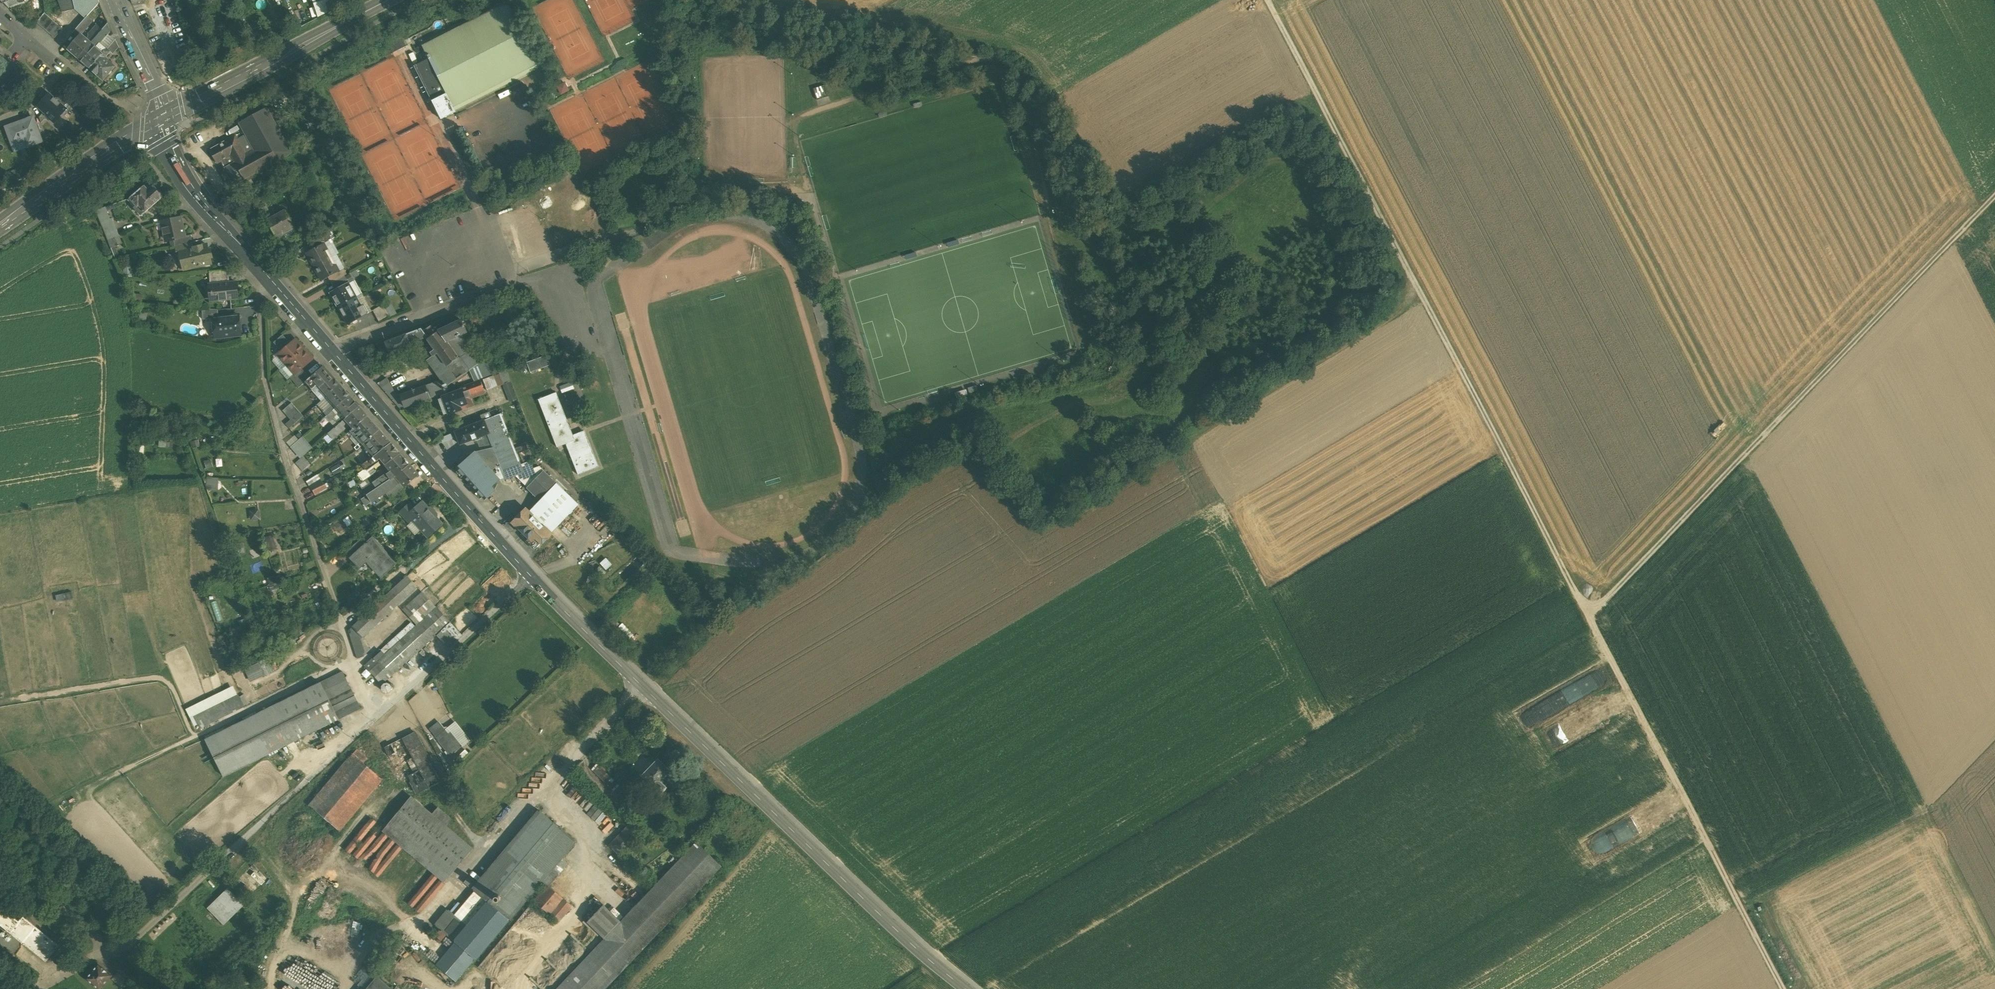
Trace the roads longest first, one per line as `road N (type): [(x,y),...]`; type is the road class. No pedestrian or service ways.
road 1 (secondary): [(964,988),(529,578),(183,178),(160,118)]
road 2 (track): [(1269,0),(1783,988)]
road 3 (track): [(1994,197),(1589,616)]
road 4 (track): [(258,264),(265,368),(281,445),(373,720)]
road 5 (track): [(353,661),(59,800)]
road 6 (track): [(1185,441),(1424,299)]
road 7 (secondary): [(160,118),(388,0)]
road 8 (secondary): [(0,226),(160,118)]
road 9 (track): [(245,837),(288,893),(290,908),(256,988)]
road 10 (track): [(475,516),(341,622)]
road 11 (tertiary): [(160,118),(153,79),(119,0)]

